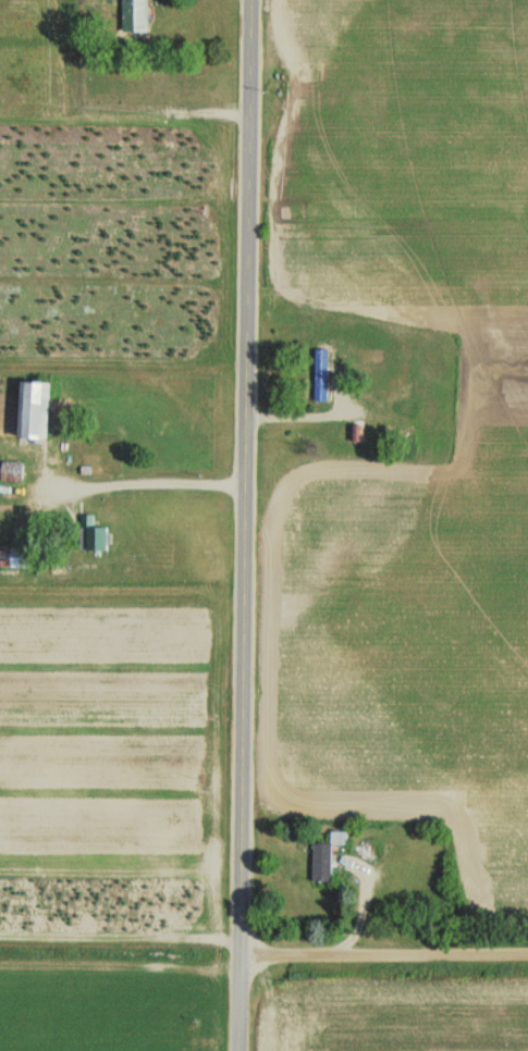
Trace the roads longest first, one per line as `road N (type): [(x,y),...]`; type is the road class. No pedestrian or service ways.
road 1 (residential): [(238,1050),(249,0)]
road 2 (residential): [(238,952),(527,949)]

